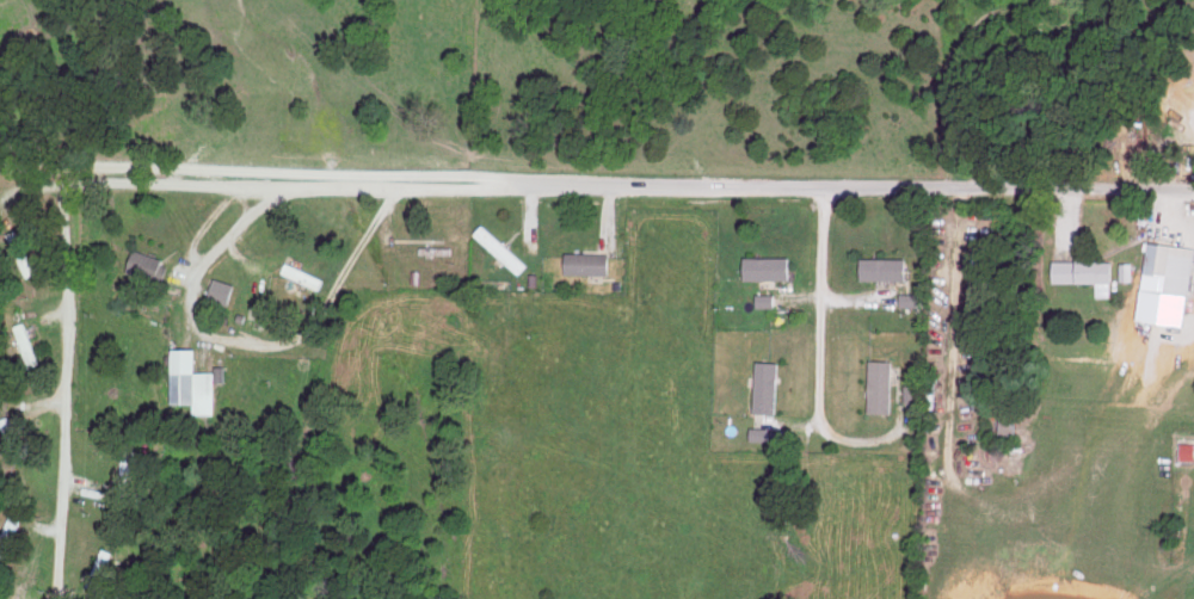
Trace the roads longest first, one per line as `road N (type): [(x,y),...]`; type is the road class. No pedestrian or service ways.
road 1 (residential): [(1193,191),(0,189)]
road 2 (residential): [(72,189),(62,598)]
road 3 (residential): [(816,422),(821,189)]

